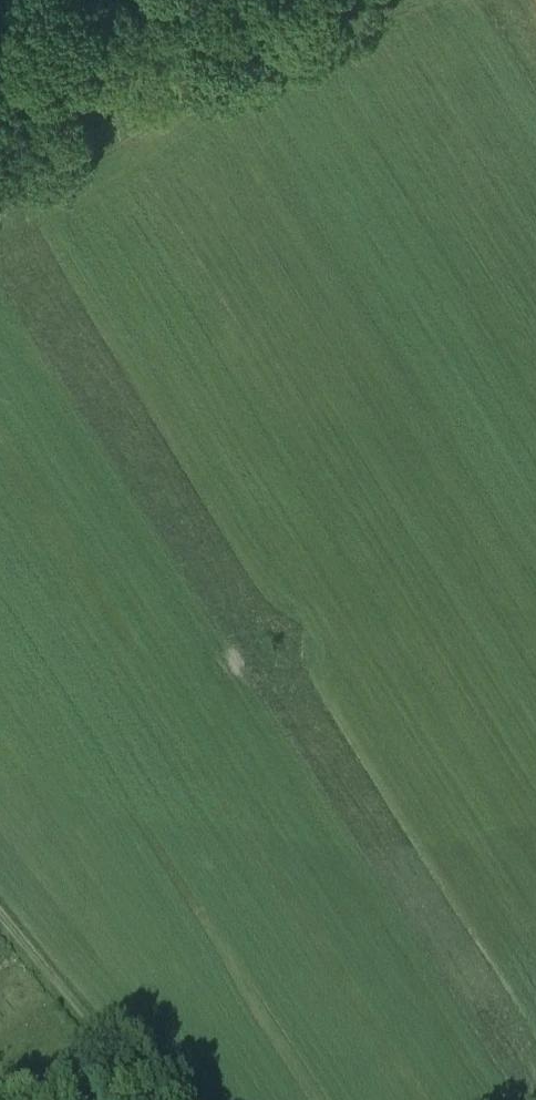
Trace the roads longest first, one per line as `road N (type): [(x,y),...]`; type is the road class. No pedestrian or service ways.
road 1 (track): [(155,1099),(0,911)]

